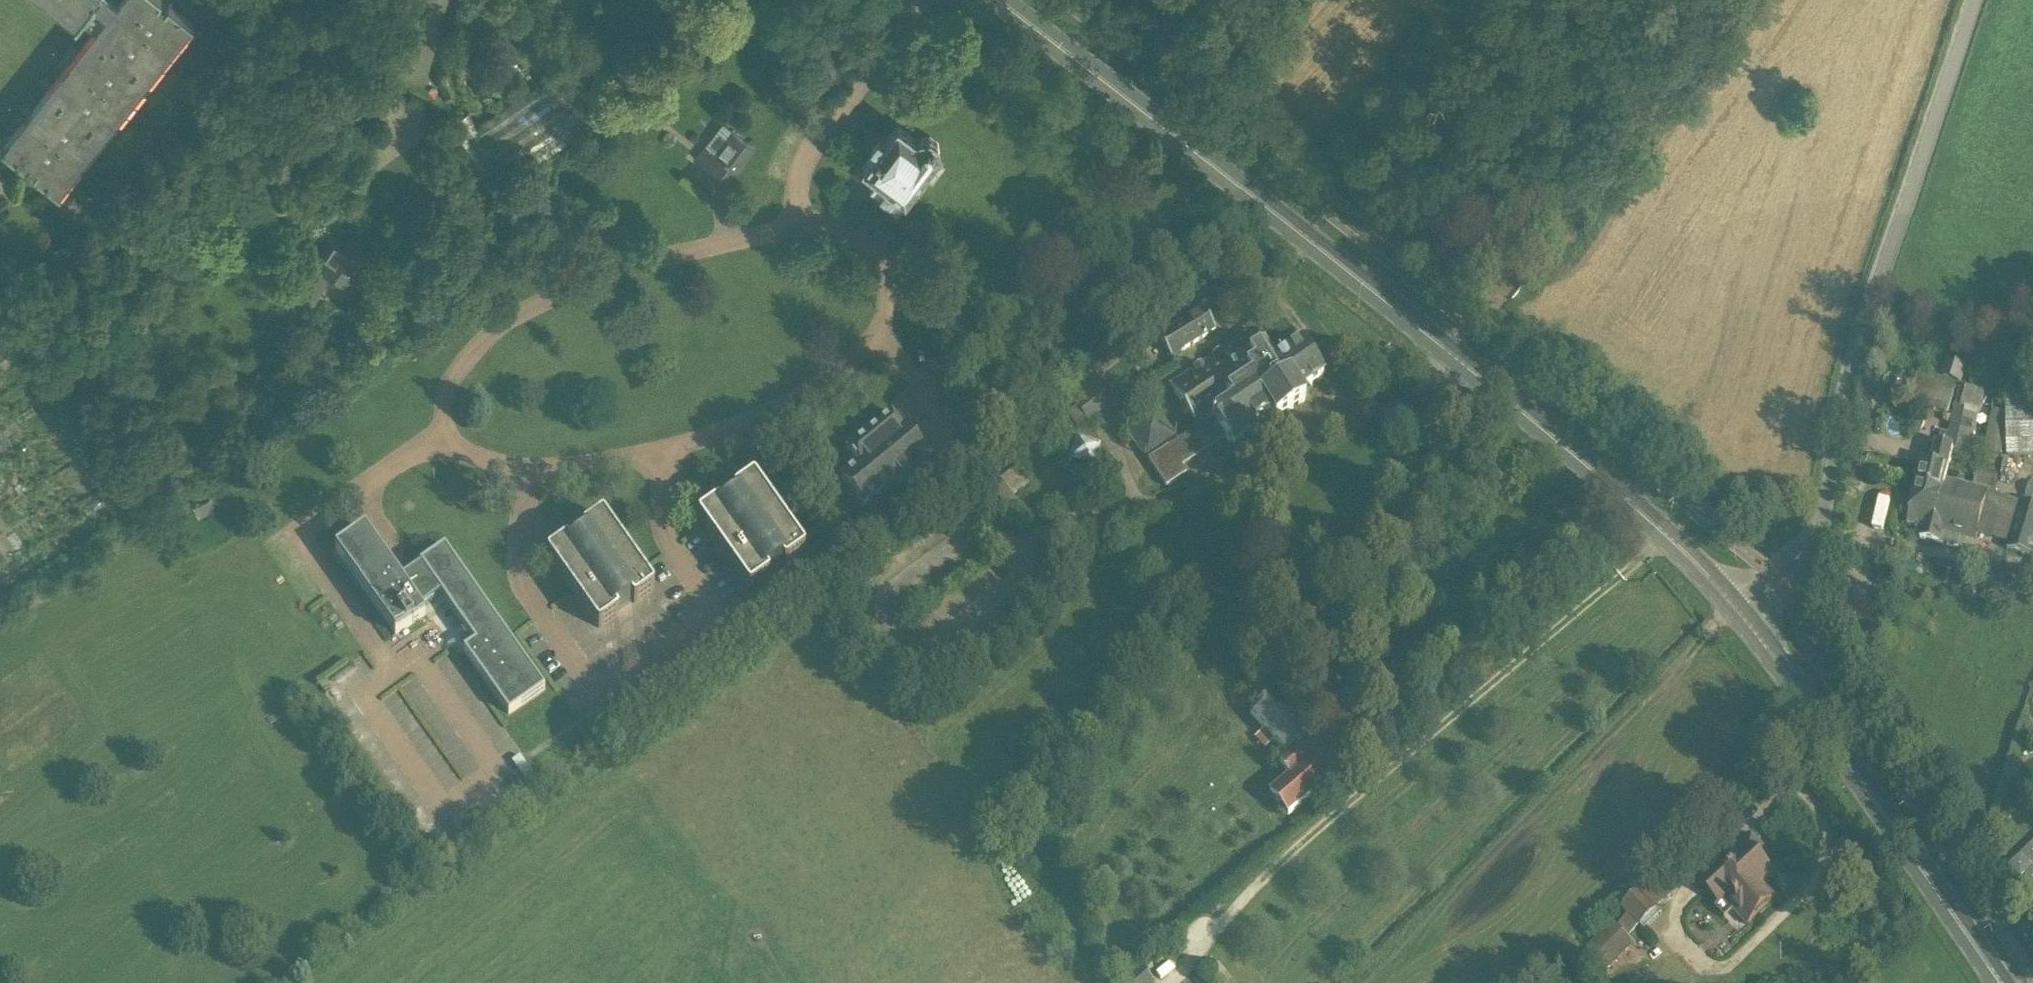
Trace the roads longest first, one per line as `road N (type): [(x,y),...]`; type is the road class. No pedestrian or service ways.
road 1 (primary): [(1744,614),(1564,443),(997,0)]
road 2 (unclassified): [(1744,614),(1817,529),(1841,399),(1973,0)]
road 3 (primary): [(2004,982),(1744,614)]

